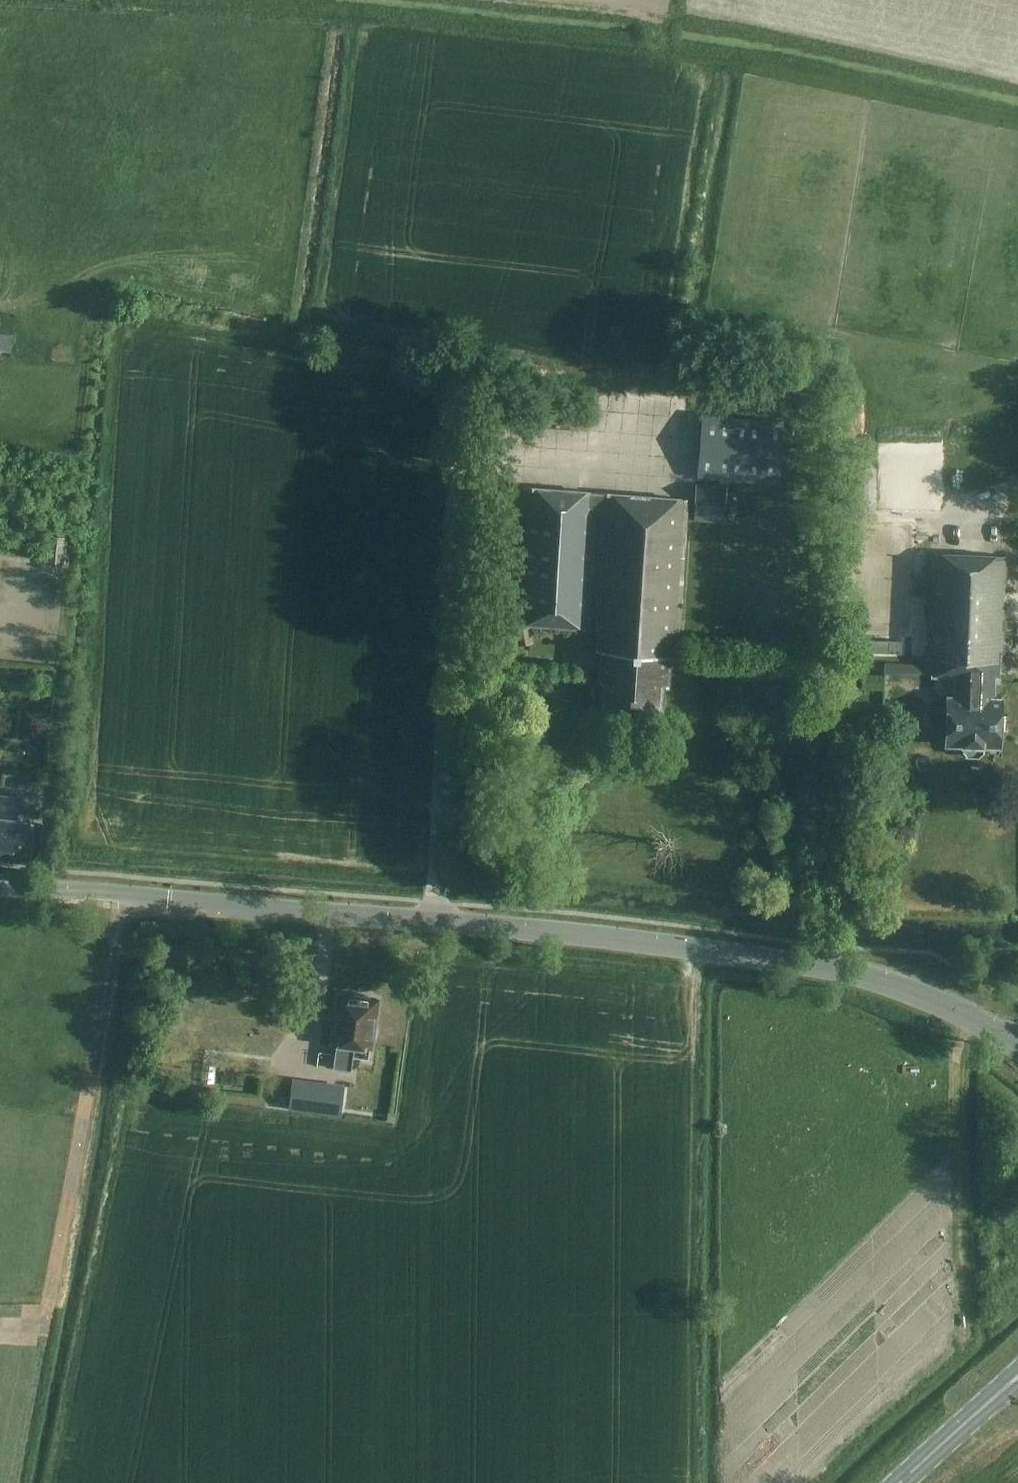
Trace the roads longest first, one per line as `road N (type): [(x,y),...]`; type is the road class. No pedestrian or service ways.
road 1 (tertiary): [(1017,1045),(947,1006),(811,962),(171,902)]
road 2 (tertiary): [(0,886),(171,902)]
road 3 (primary): [(899,1482),(1017,1377)]

